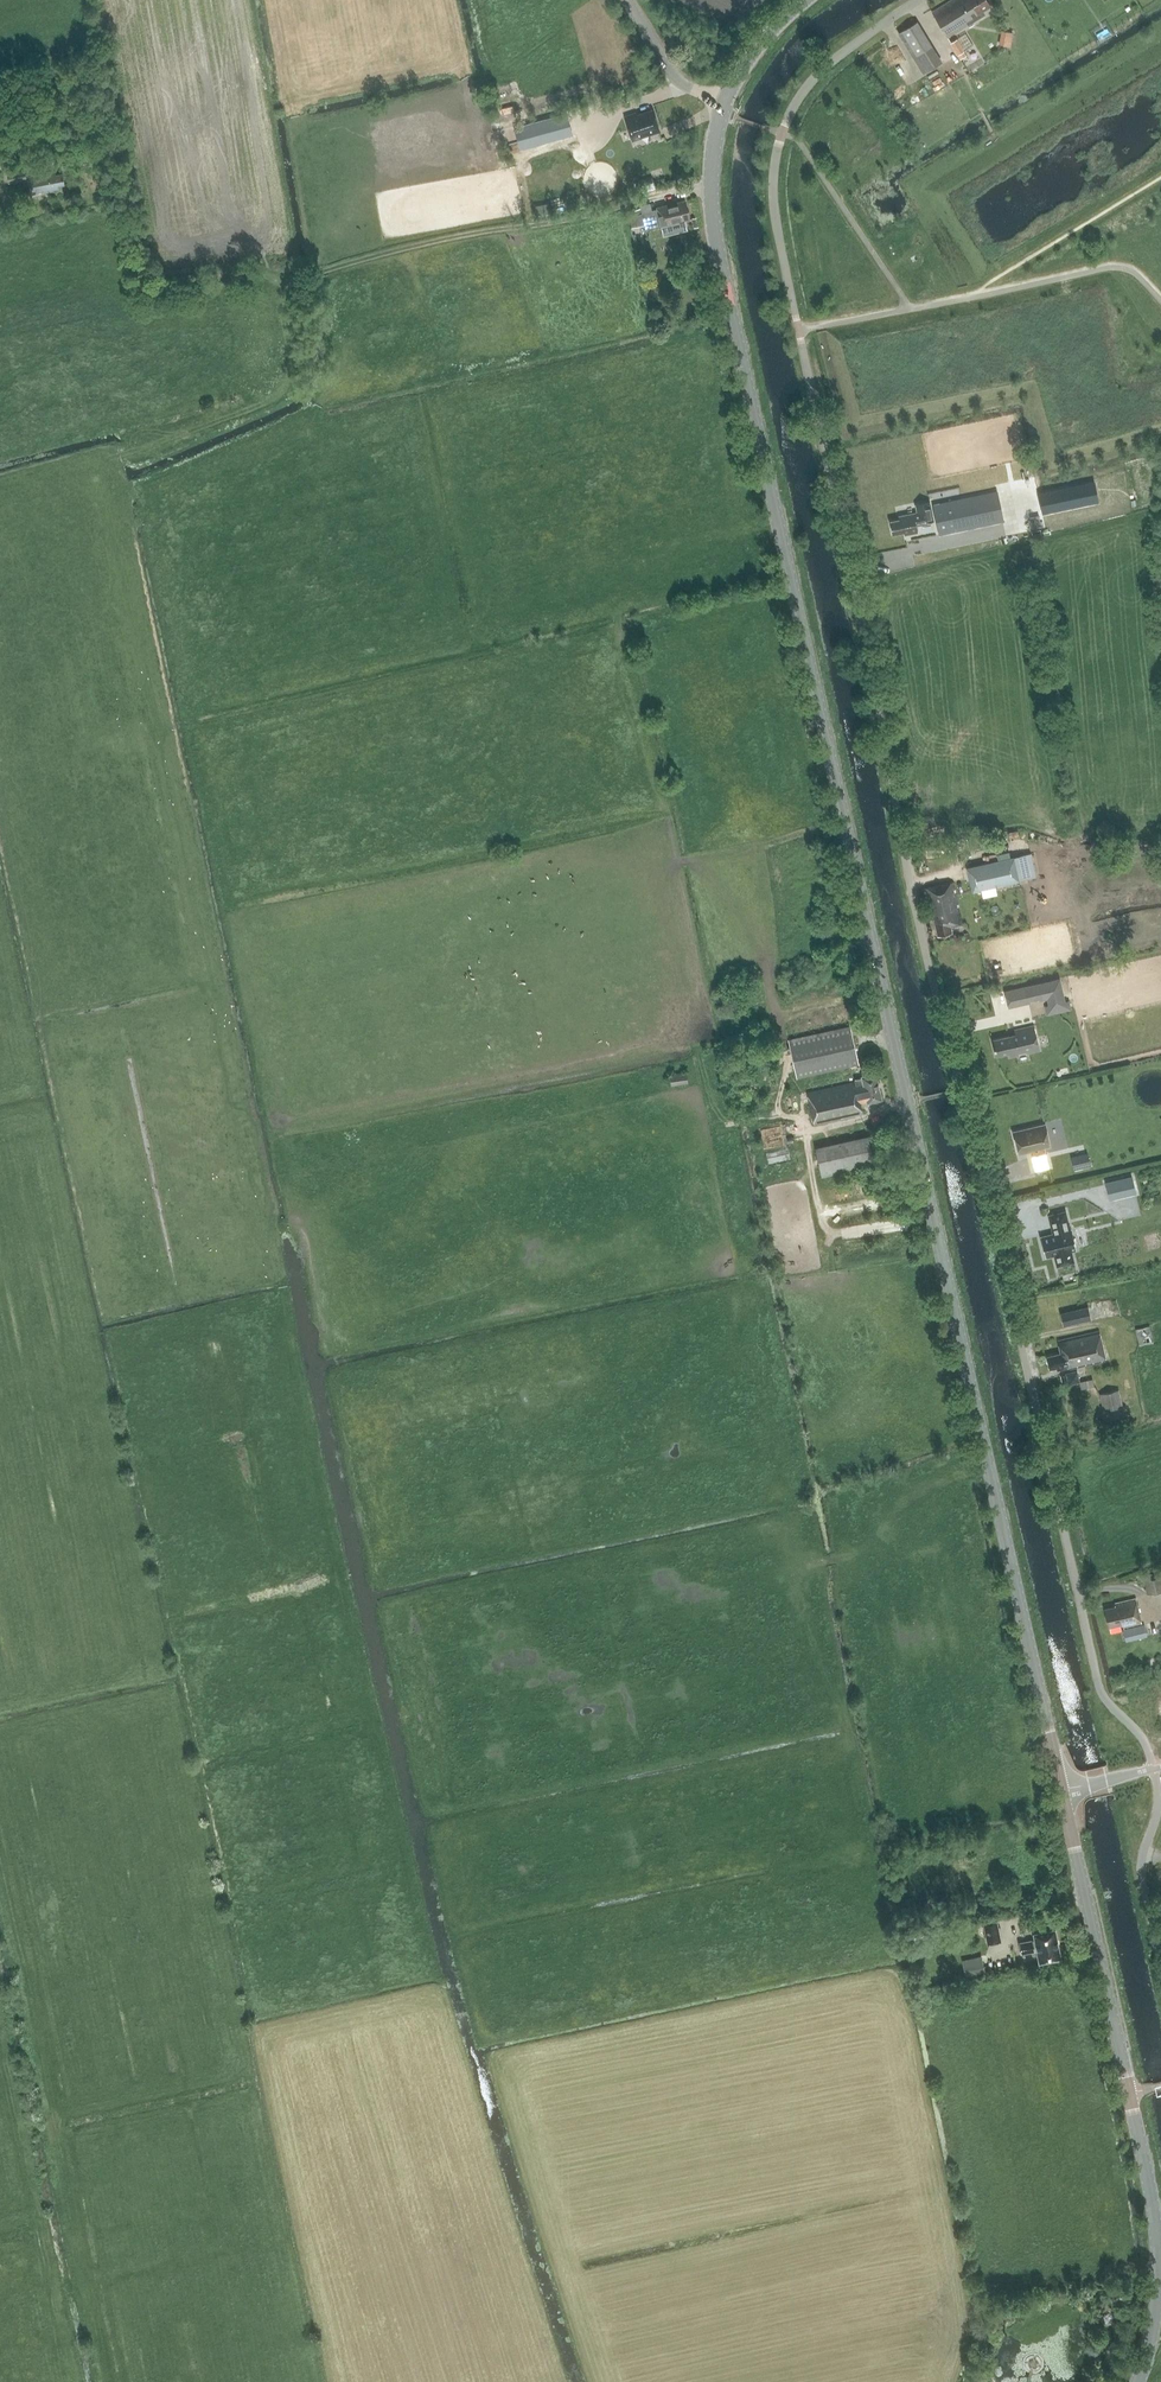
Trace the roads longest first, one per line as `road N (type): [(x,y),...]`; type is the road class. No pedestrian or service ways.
road 1 (unclassified): [(1155,1770),(1141,1736),(1096,1679),(922,929),(778,236),(773,181),(781,132),(807,83),(915,0)]
road 2 (secondary): [(1062,1791),(734,325),(716,226),(723,104)]
road 3 (secondary): [(1129,2094),(1062,1791)]
road 4 (secondary): [(1138,2381),(1151,2341),(1159,2260),(1129,2094)]
road 5 (unclassified): [(1160,1965),(1141,1866),(1158,1802),(1155,1770)]
road 6 (tertiary): [(723,104),(670,71),(628,0)]
road 7 (secondary): [(723,104),(767,35),(806,0)]

